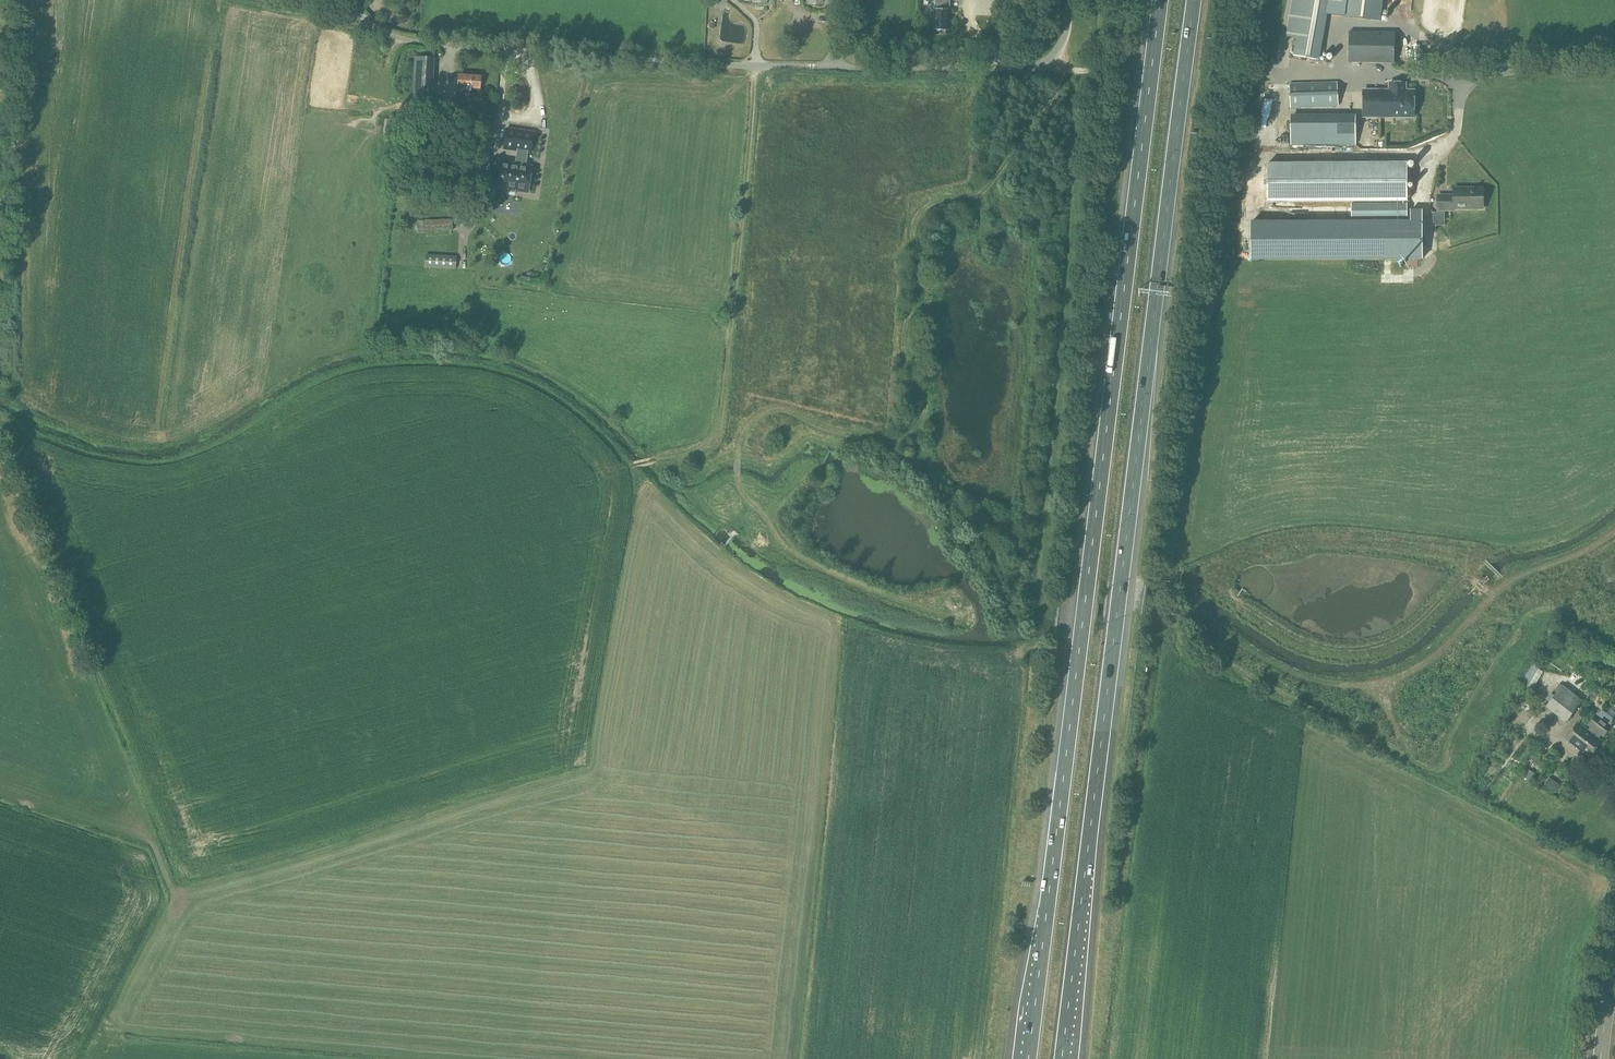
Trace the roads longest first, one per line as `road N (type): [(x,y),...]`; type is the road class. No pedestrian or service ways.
road 1 (motorway): [(1160,0),(1029,1058)]
road 2 (track): [(791,550),(742,493),(742,439),(755,418),(782,410),(837,432),(891,442),(914,432),(925,412),(902,329),(923,291),(916,230),(928,207),(973,198),(999,180),(1055,86),(1056,71)]
road 3 (unclassified): [(357,27),(430,44),(704,64),(1016,69),(1040,64),(1058,49),(1070,0)]
road 4 (trunk): [(1113,654),(1194,0)]
road 5 (track): [(627,467),(693,451),(719,430),(753,66)]
road 6 (motorway): [(1063,1058),(1113,654)]
road 7 (track): [(226,0),(357,27)]

